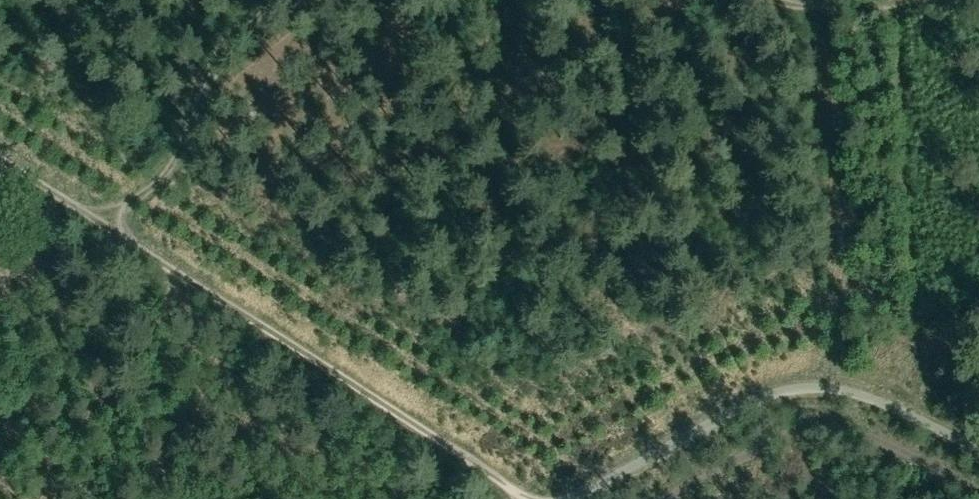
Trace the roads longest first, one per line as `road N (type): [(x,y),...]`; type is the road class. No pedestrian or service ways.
road 1 (track): [(528,498),(0,161)]
road 2 (track): [(676,498),(809,428),(903,445),(978,492)]
road 3 (track): [(103,227),(175,159),(215,71),(278,0)]
road 4 (track): [(786,0),(822,11),(949,0)]

